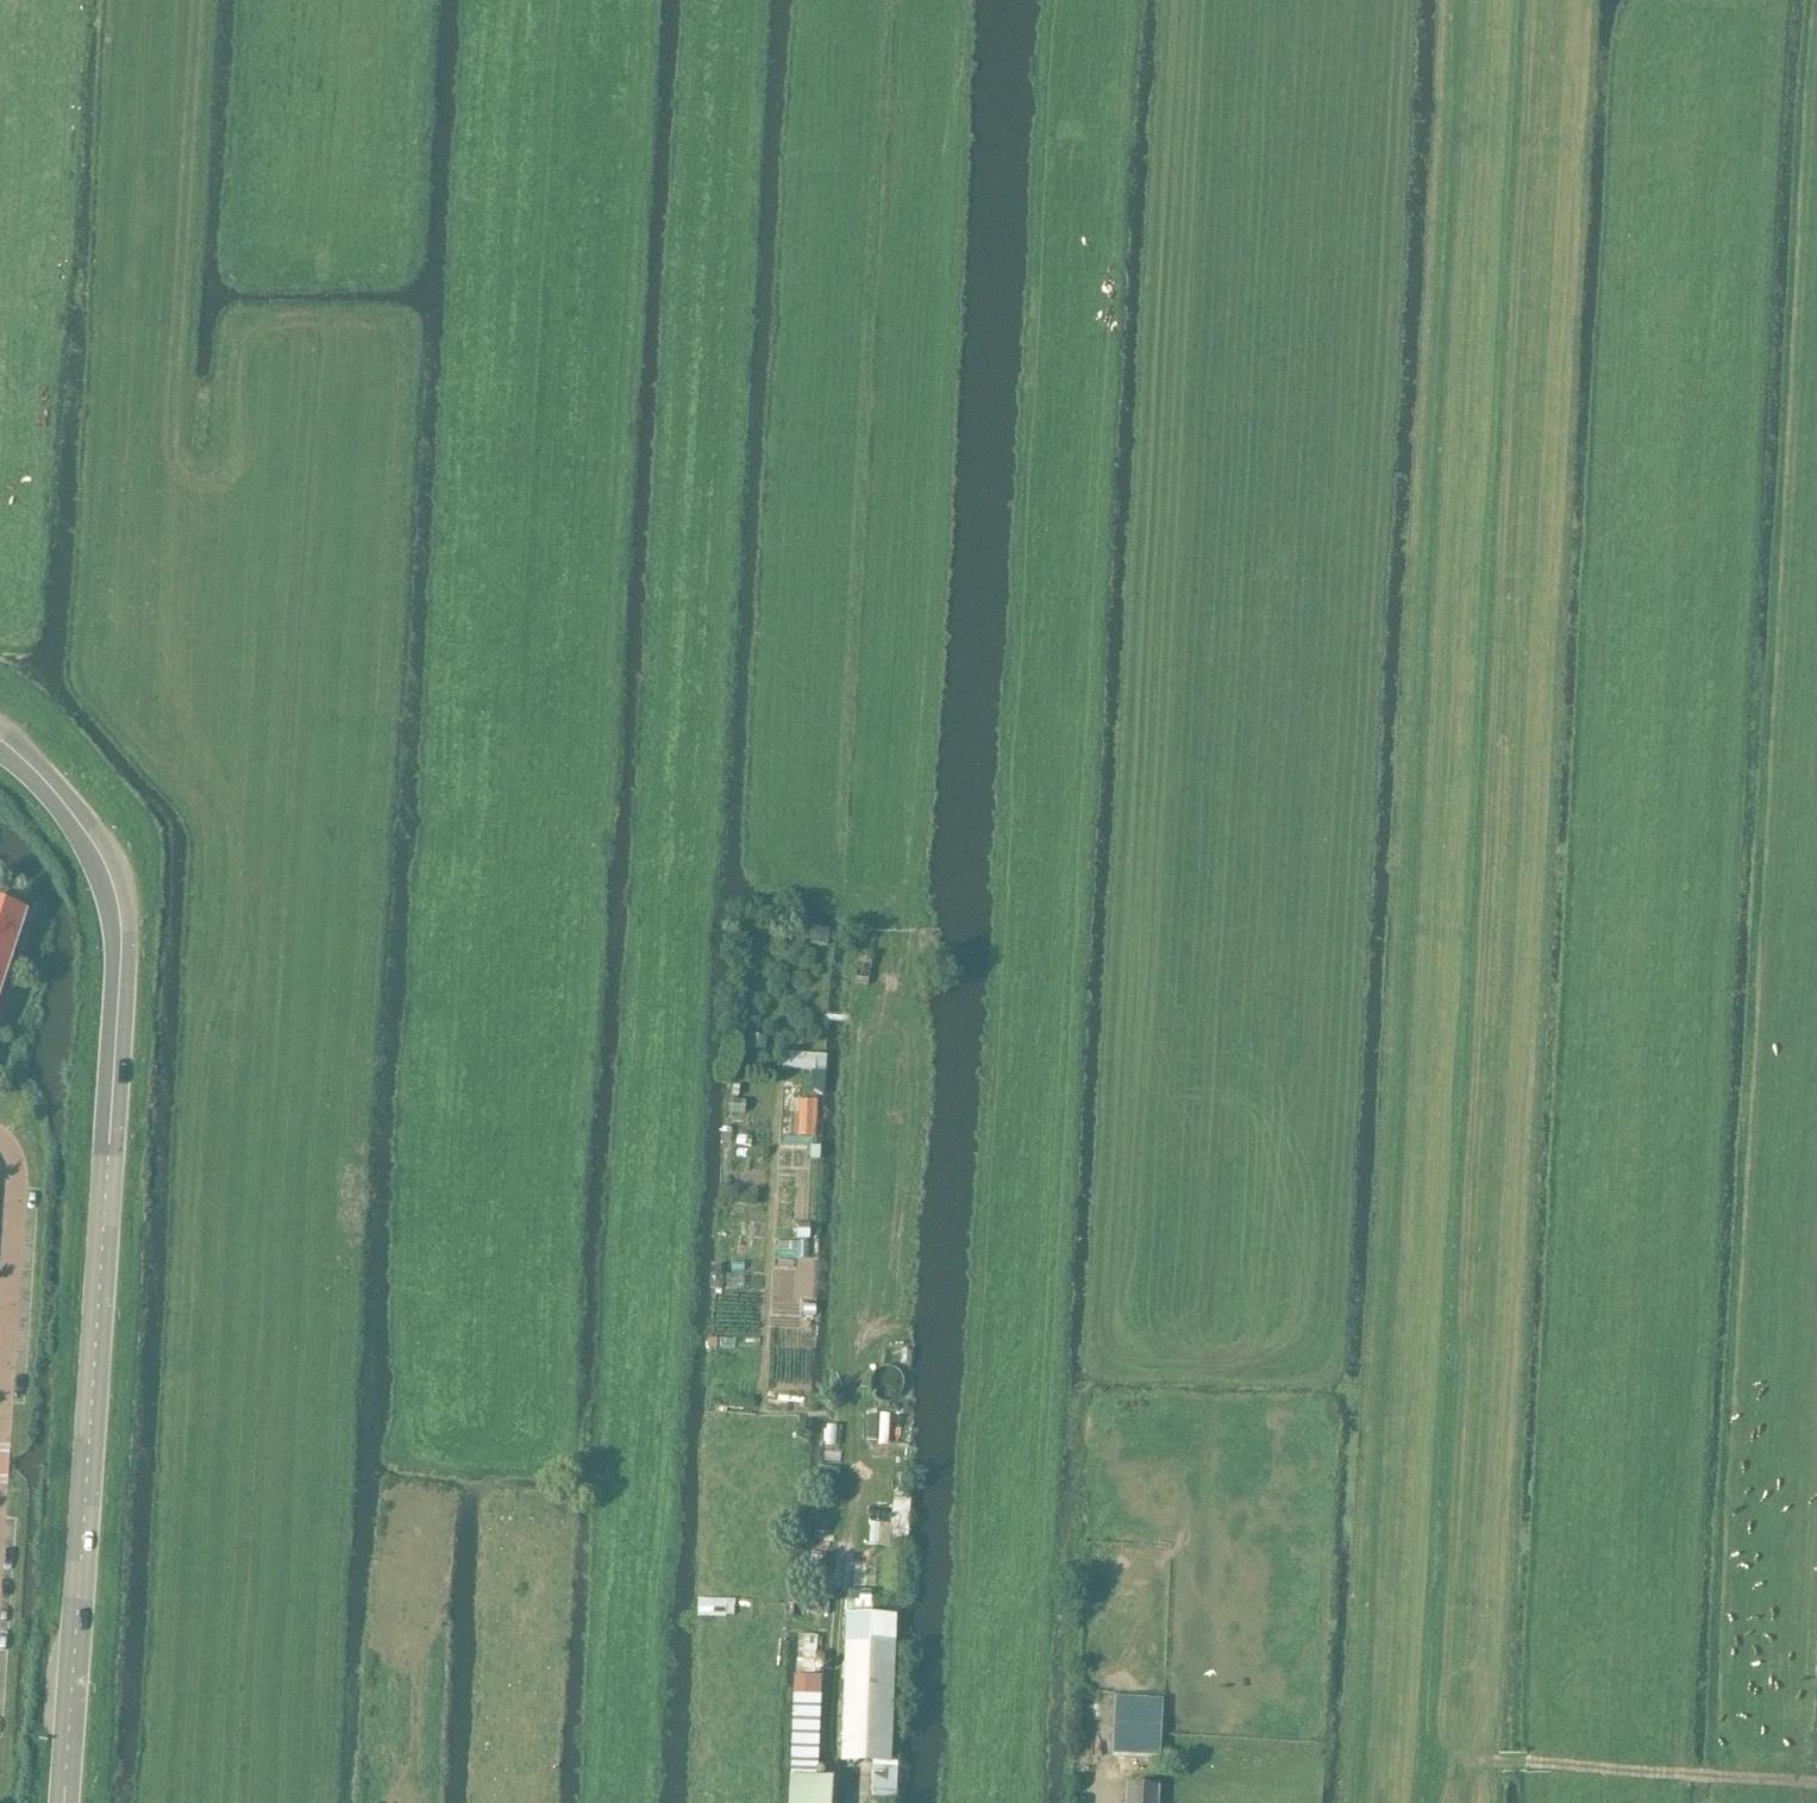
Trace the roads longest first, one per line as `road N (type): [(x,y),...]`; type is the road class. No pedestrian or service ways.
road 1 (tertiary): [(63,1802),(124,909),(99,841),(56,785),(0,736)]
road 2 (track): [(1461,1759),(1816,1787)]
road 3 (residential): [(0,1139),(12,1148),(21,1177),(0,1407)]

